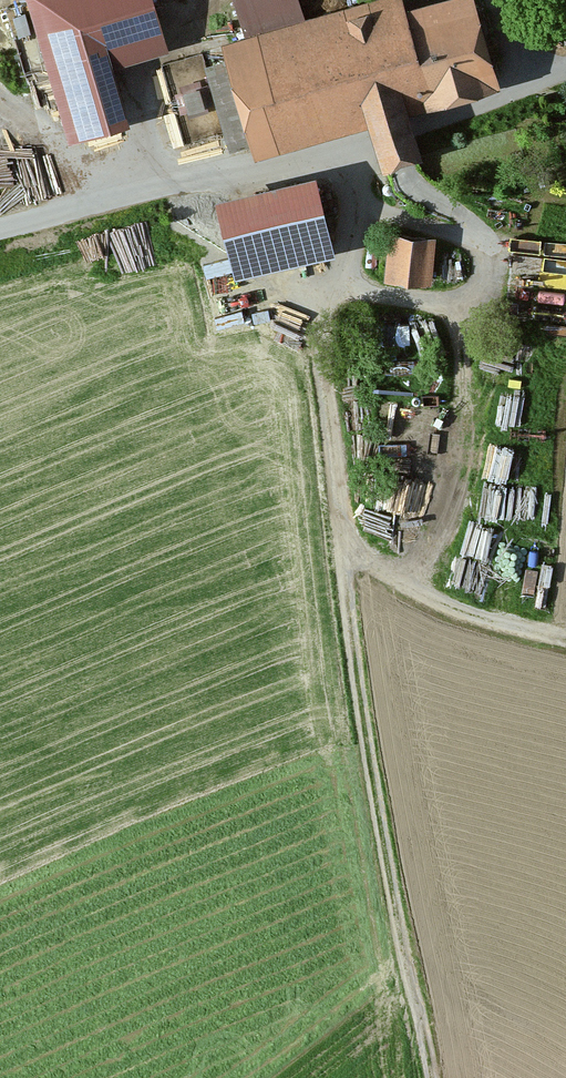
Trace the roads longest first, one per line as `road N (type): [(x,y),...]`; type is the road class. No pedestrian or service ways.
road 1 (track): [(337,154),(347,224),(325,316),(331,447),(370,727),(431,1002),(437,1077)]
road 2 (residential): [(0,243),(138,216),(337,154),(565,67)]
road 3 (track): [(565,639),(447,603),(346,551)]

